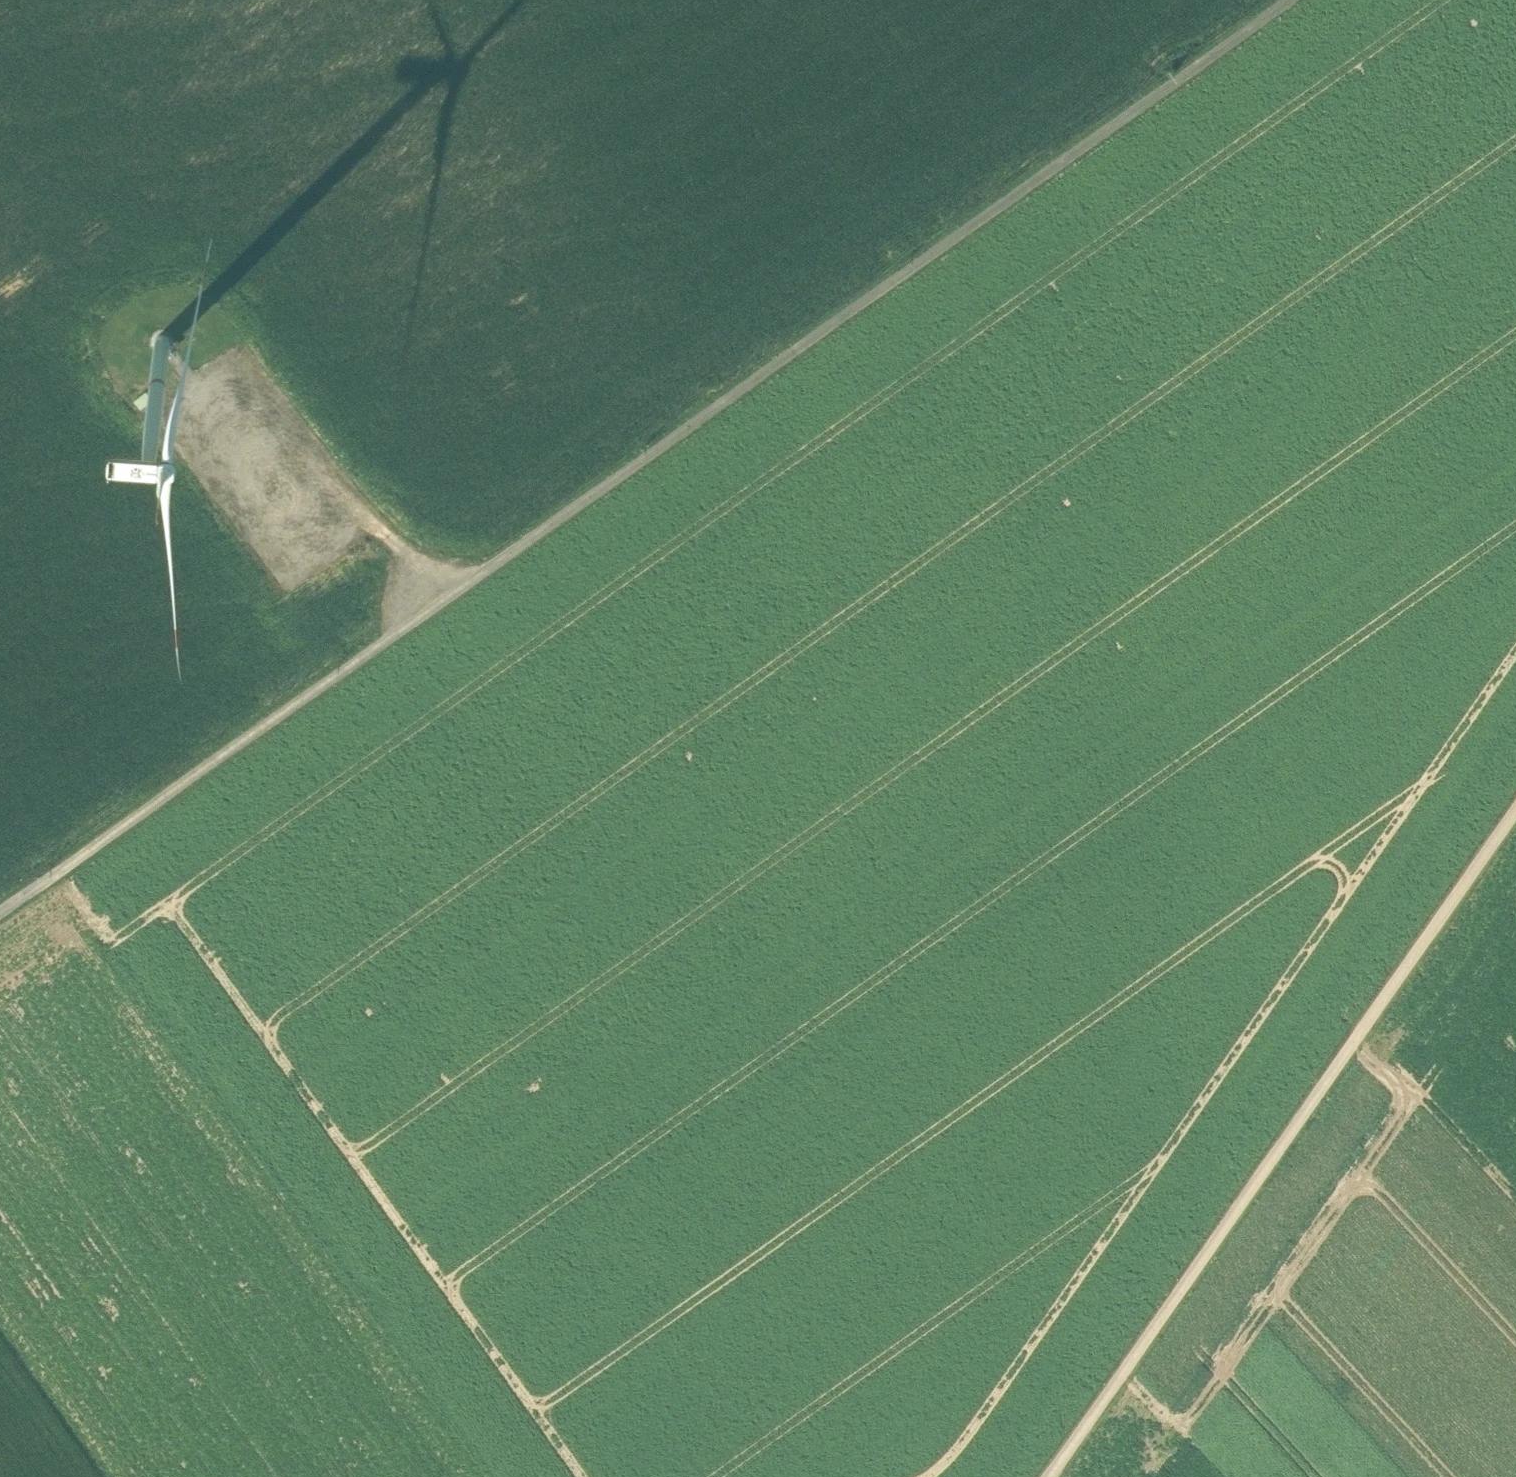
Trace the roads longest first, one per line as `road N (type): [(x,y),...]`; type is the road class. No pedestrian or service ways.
road 1 (unclassified): [(0,912),(1285,0)]
road 2 (unclassified): [(1515,811),(1049,1476)]

